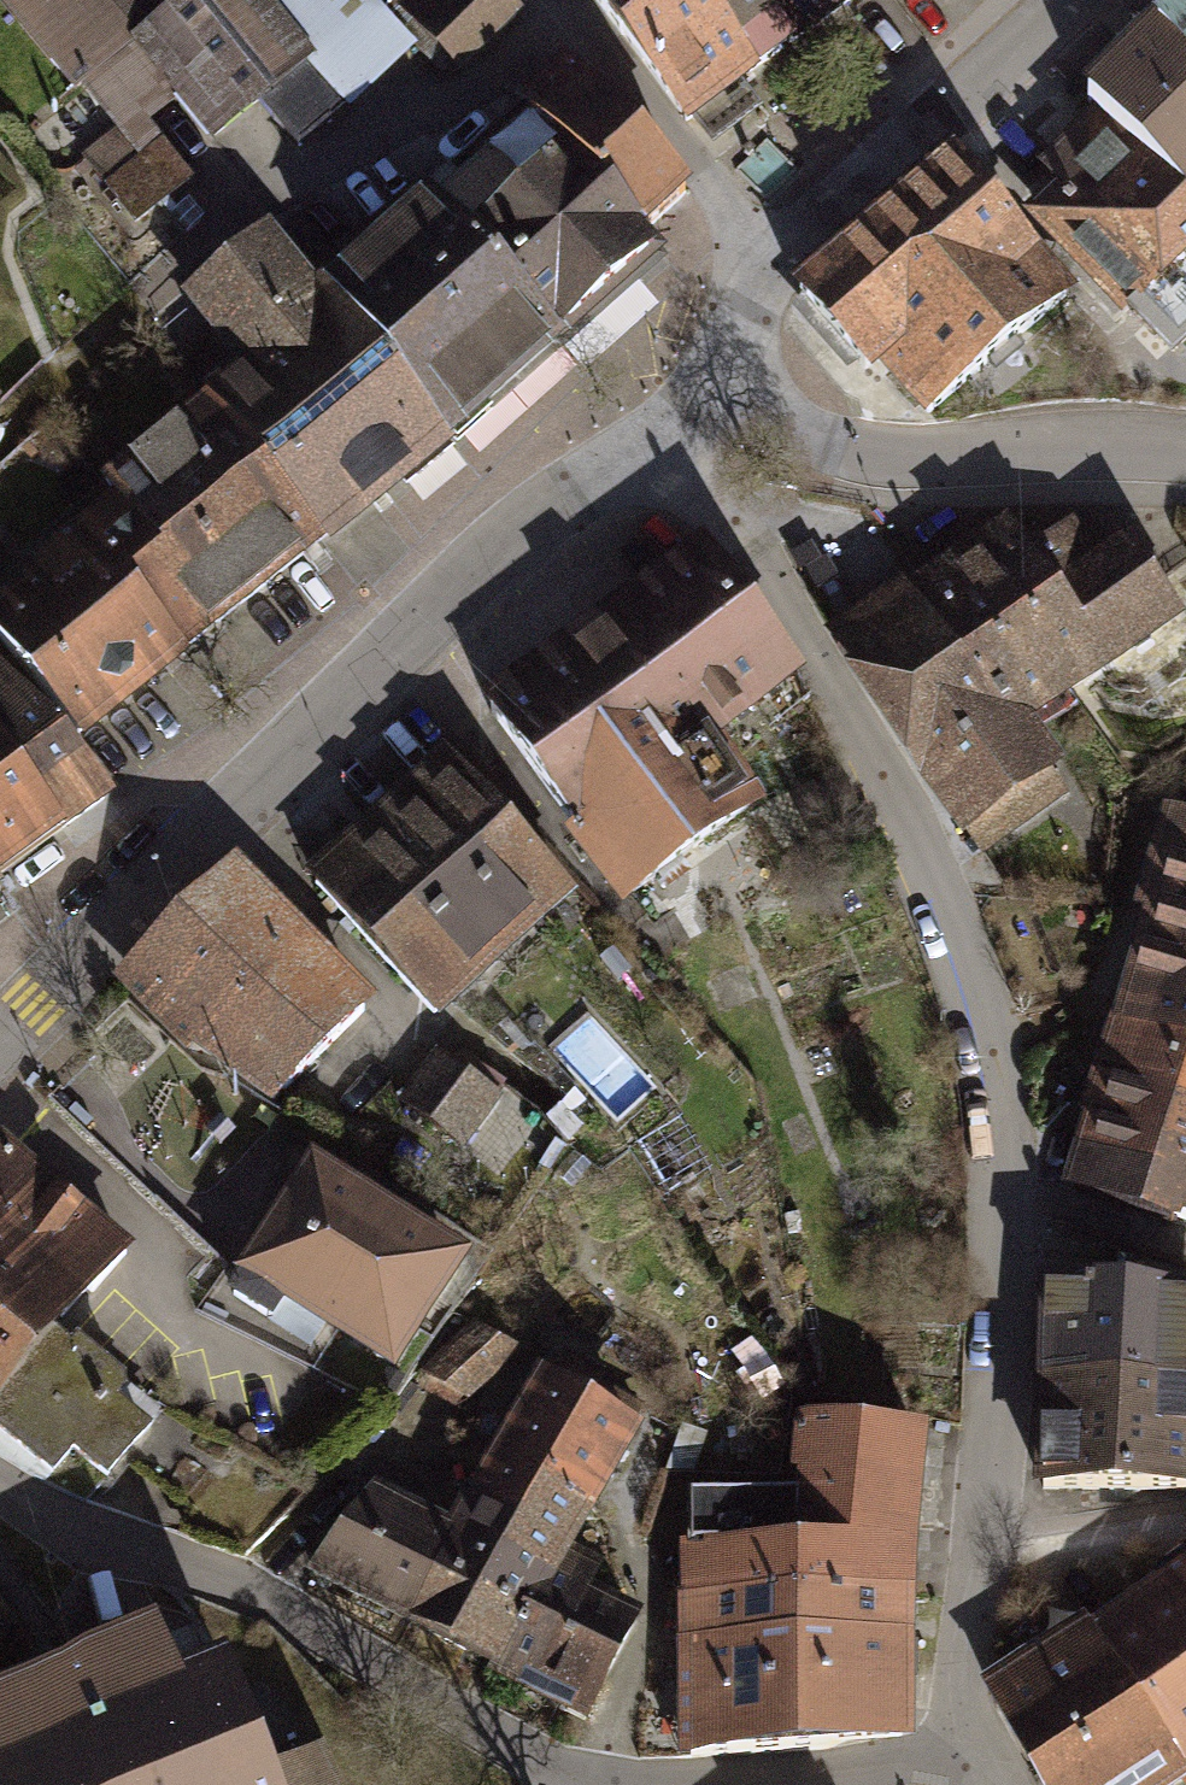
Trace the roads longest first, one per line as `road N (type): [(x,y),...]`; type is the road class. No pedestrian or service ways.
road 1 (residential): [(666,441),(873,753),(958,935),(1001,1089),(1009,1230),(985,1561),(961,1719),(975,1784)]
road 2 (residential): [(0,1046),(475,570),(666,441)]
road 3 (residential): [(570,1784),(522,1769),(280,1609),(0,1488)]
road 4 (residential): [(733,370),(844,450),(899,457),(1113,446),(1185,451)]
road 5 (residential): [(778,266),(1061,0)]
road 6 (residential): [(778,266),(562,0)]

